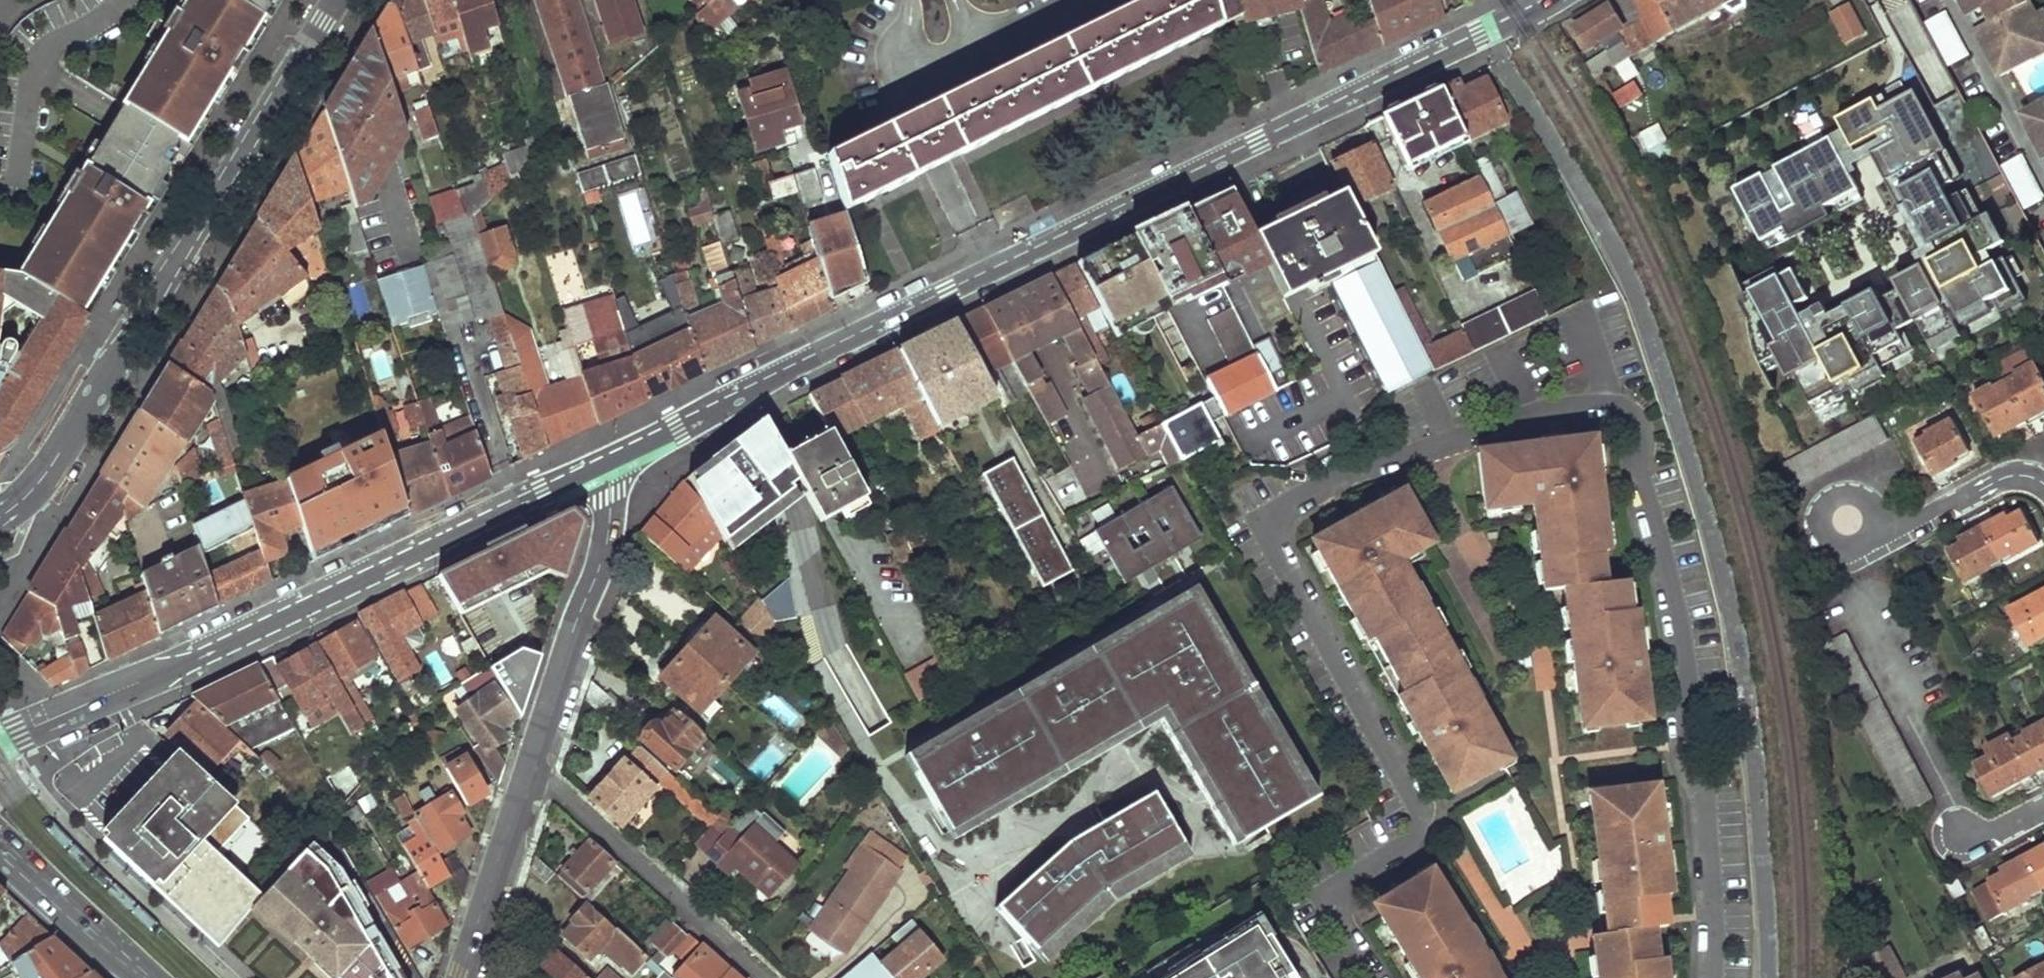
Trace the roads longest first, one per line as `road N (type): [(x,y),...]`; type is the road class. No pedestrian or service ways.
road 1 (tertiary): [(607,464),(1545,0)]
road 2 (tertiary): [(0,743),(607,464)]
road 3 (tertiary): [(337,0),(45,475),(0,516)]
road 4 (residential): [(532,761),(771,977)]
road 5 (residential): [(607,464),(602,562),(532,761)]
road 6 (residential): [(532,761),(461,977)]
road 7 (secondary): [(149,977),(0,845)]

